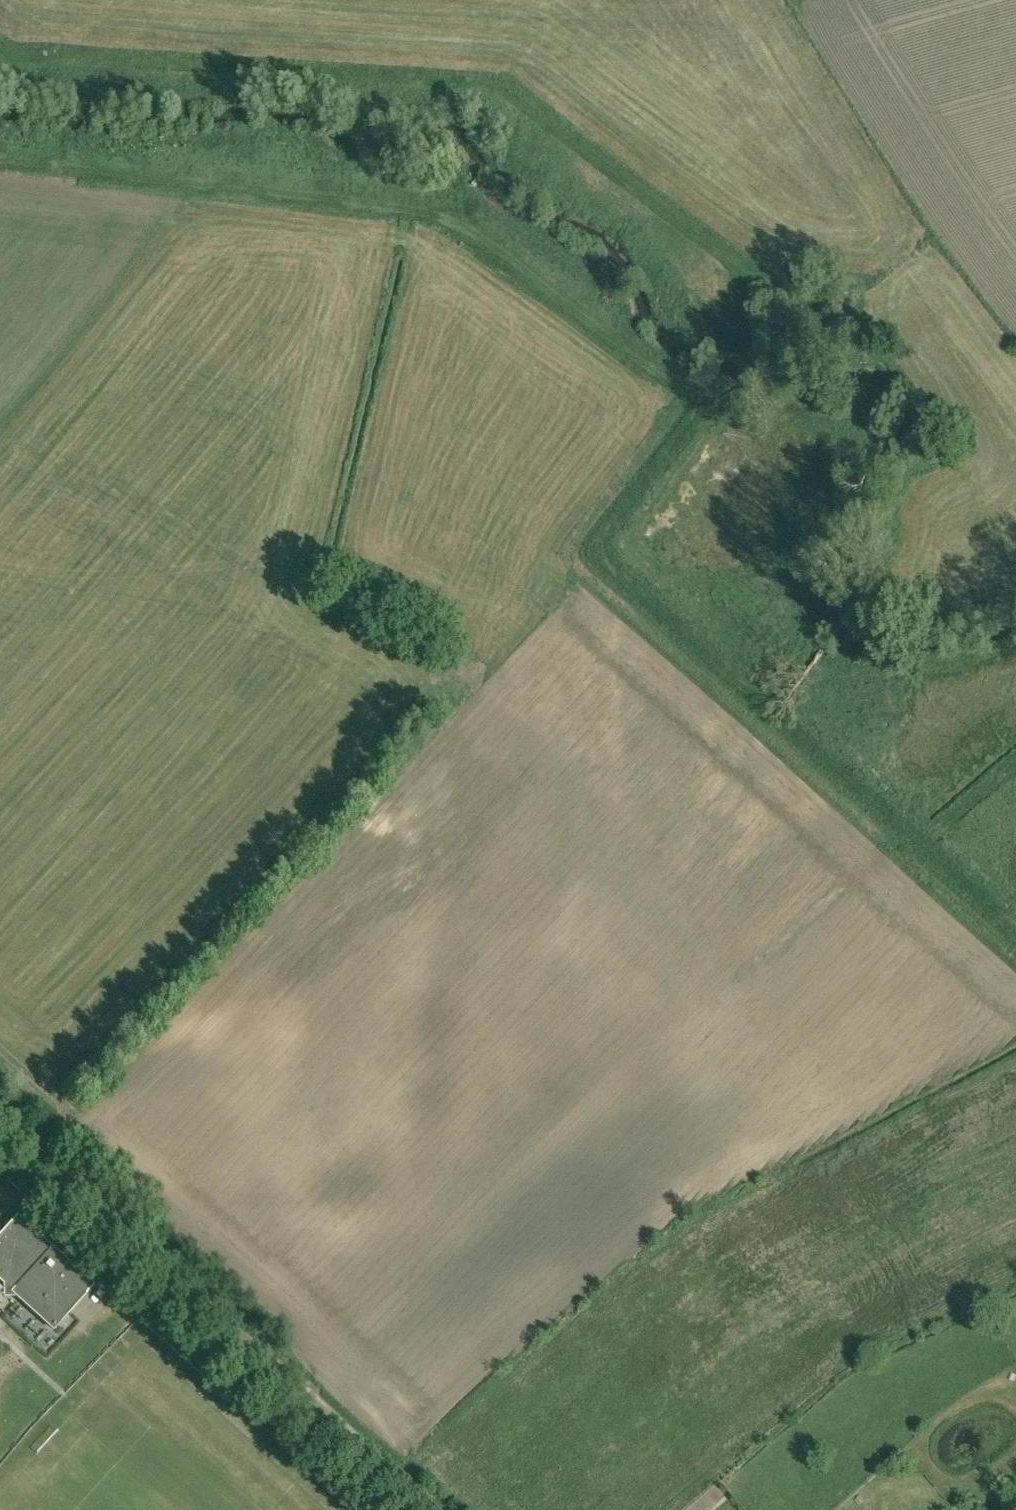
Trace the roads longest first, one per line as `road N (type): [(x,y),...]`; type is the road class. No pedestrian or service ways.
road 1 (unclassified): [(428,1509),(0,1121)]

